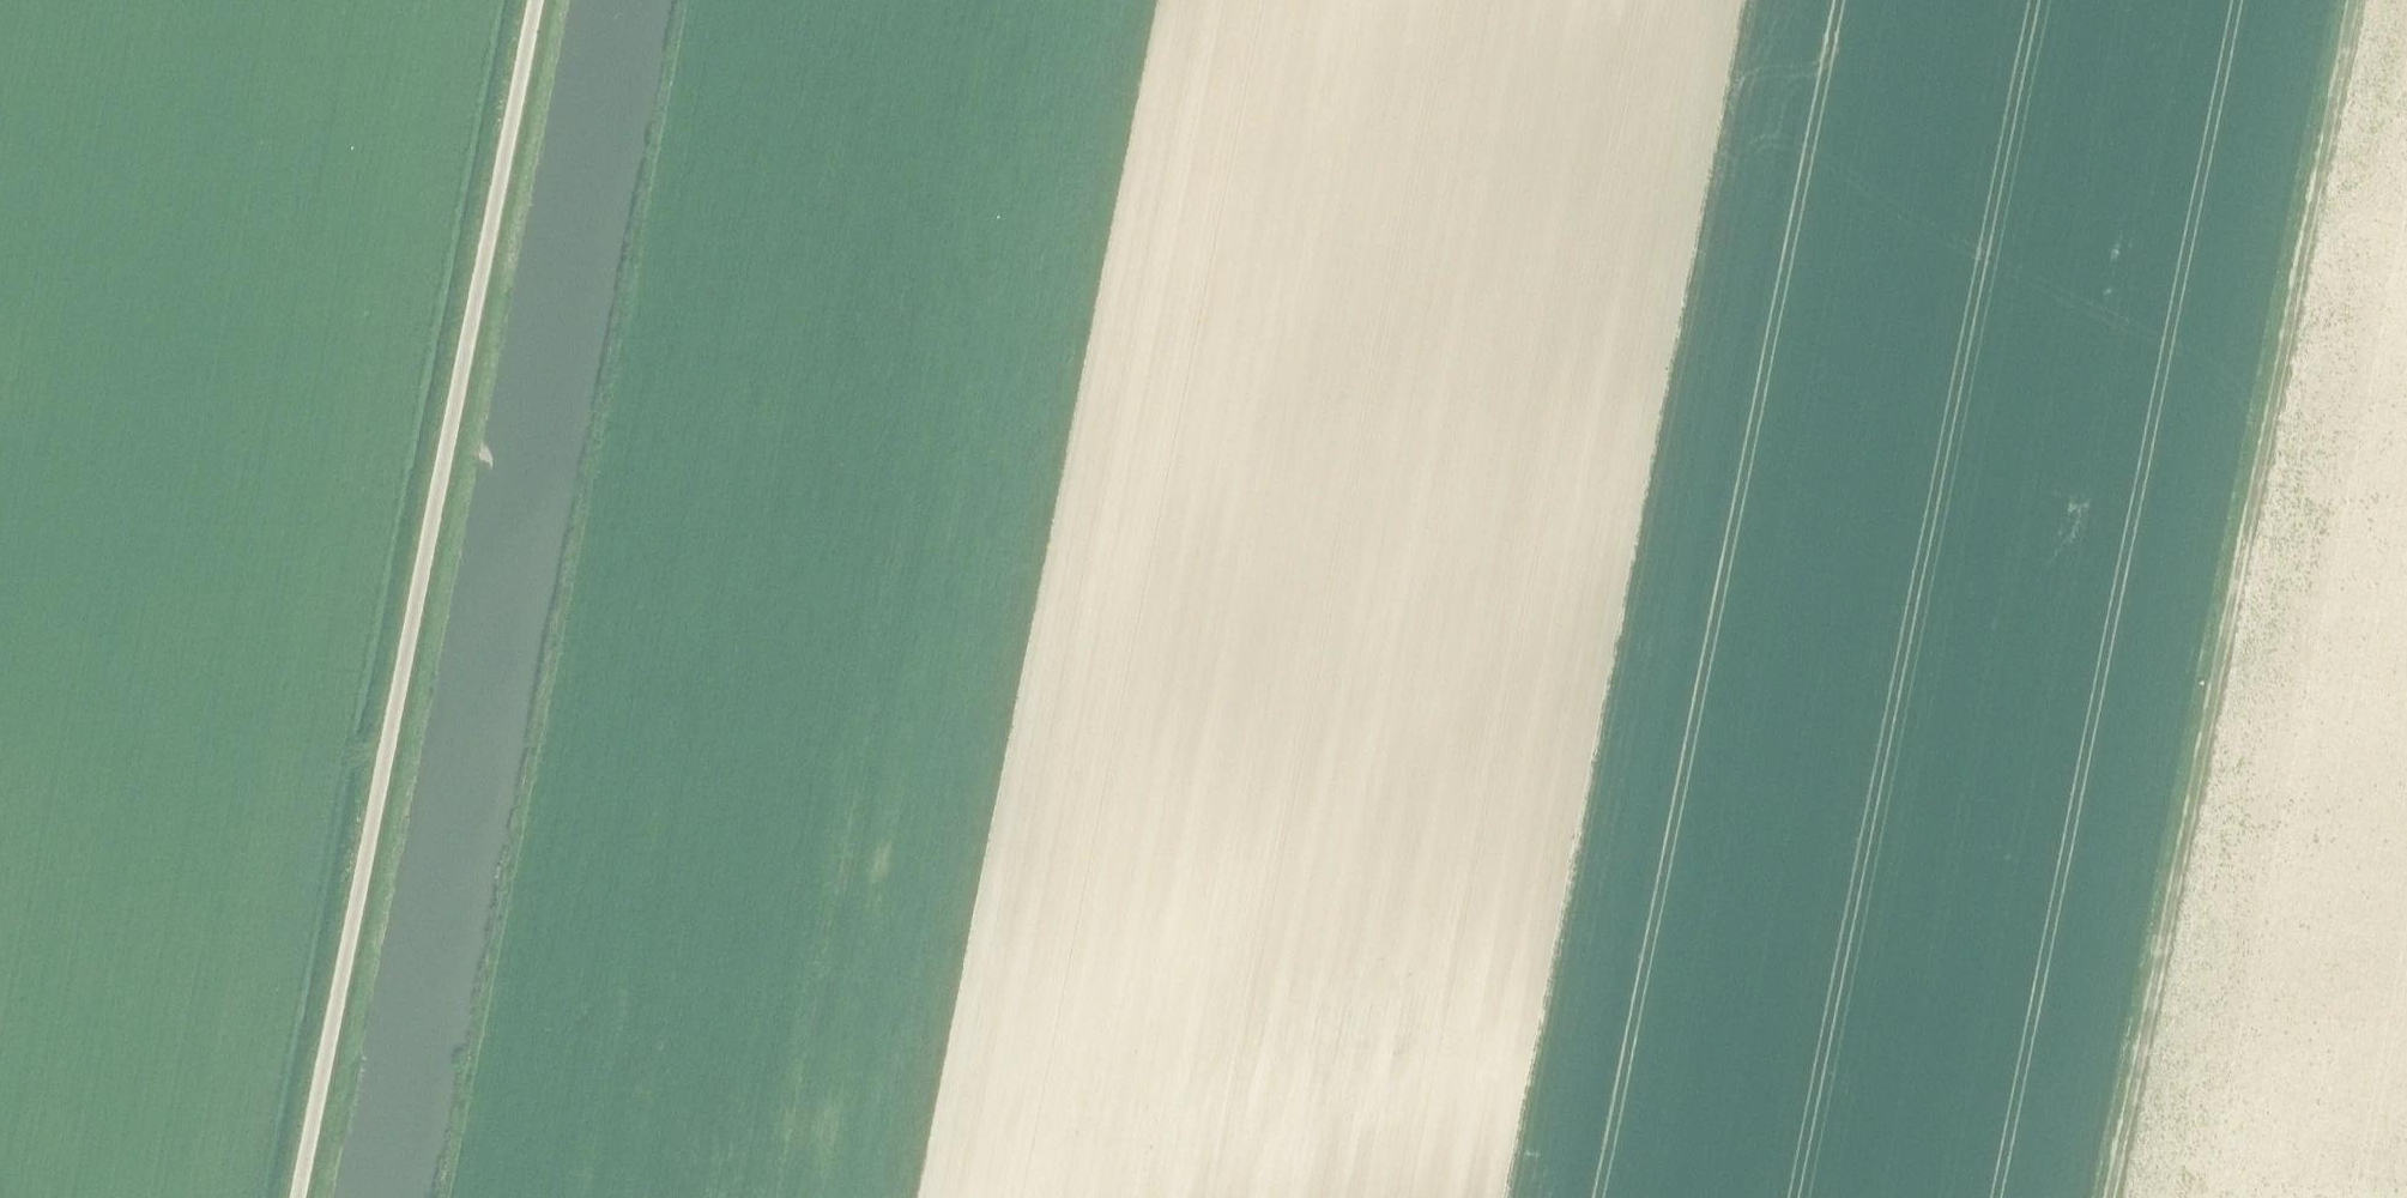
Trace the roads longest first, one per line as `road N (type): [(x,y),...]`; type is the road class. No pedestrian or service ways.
road 1 (unclassified): [(292,1197),(536,0)]
road 2 (track): [(2110,1197),(2350,0)]

